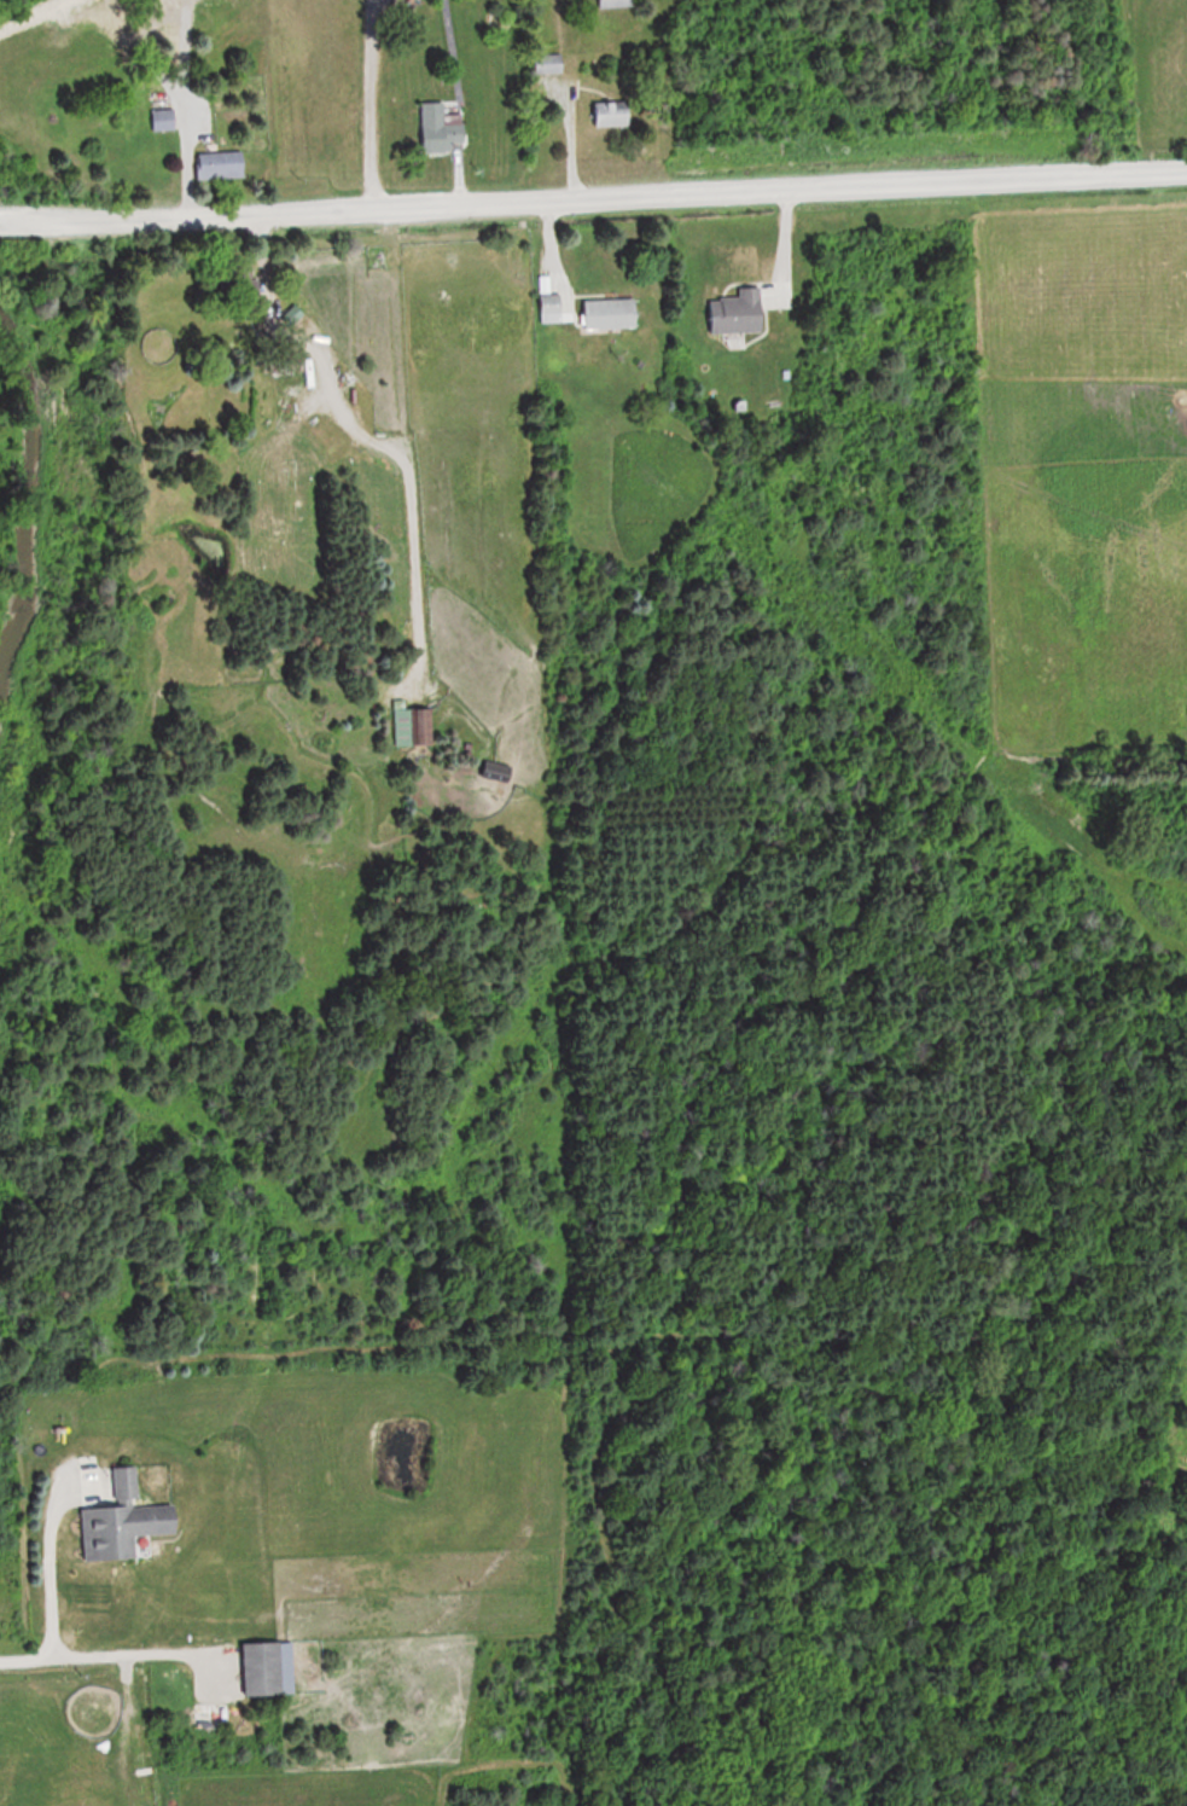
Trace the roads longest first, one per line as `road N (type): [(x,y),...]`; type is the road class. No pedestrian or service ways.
road 1 (residential): [(0,221),(1186,166)]

